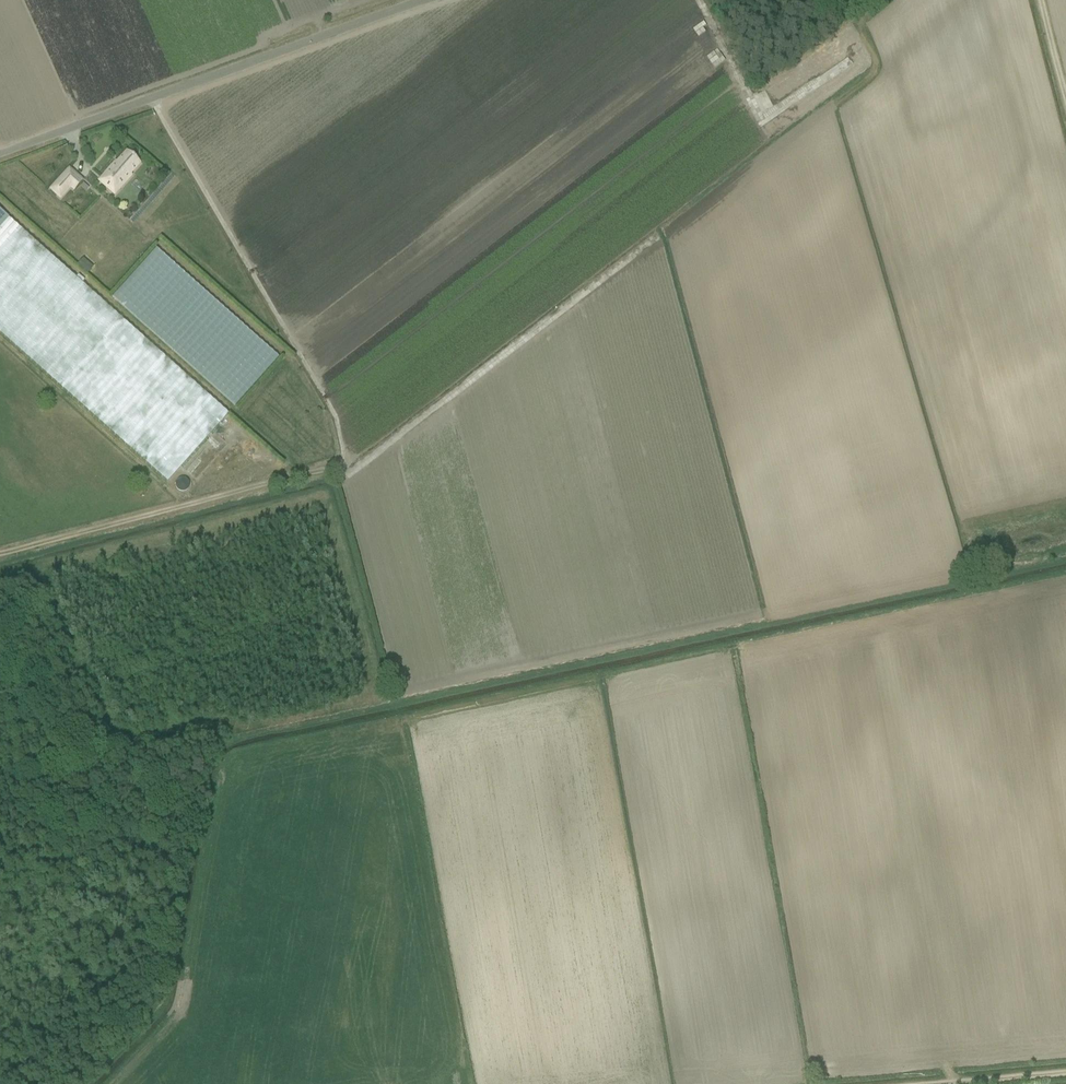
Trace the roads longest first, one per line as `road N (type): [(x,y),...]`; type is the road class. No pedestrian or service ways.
road 1 (unclassified): [(0,157),(437,0)]
road 2 (track): [(942,1083),(1065,1073)]

